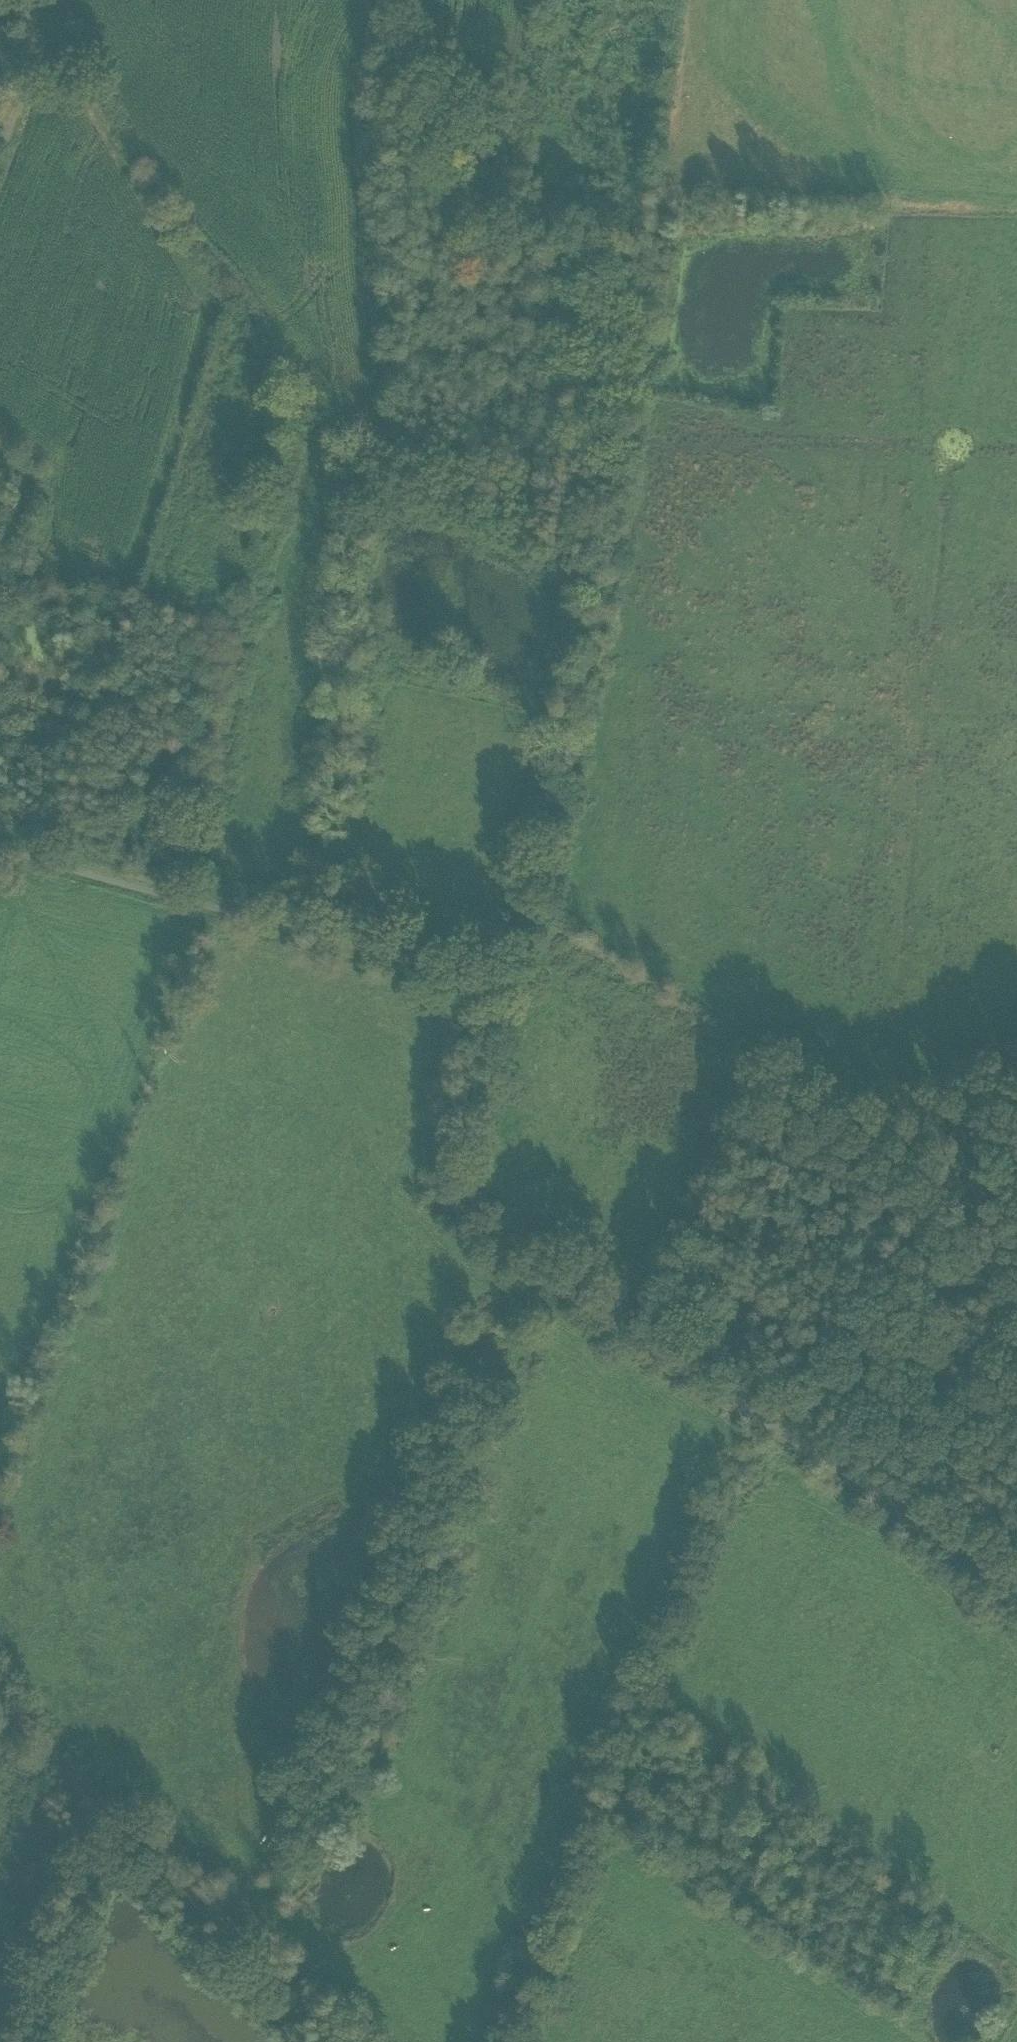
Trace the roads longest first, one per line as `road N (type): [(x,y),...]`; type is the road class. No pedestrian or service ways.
road 1 (track): [(348,2041),(0,1701)]
road 2 (track): [(805,1441),(852,1252),(872,1226),(1016,1152)]

